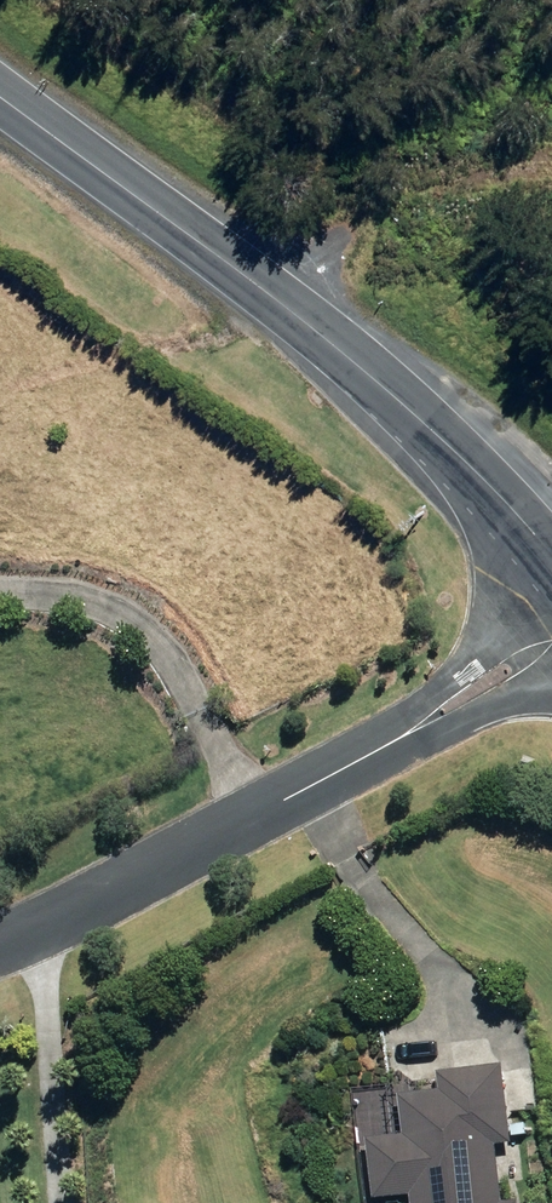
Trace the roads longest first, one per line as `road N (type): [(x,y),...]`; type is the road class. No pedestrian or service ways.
road 1 (tertiary): [(0,98),(396,400)]
road 2 (residential): [(377,755),(40,933),(0,946)]
road 3 (track): [(226,265),(551,151)]
road 4 (residential): [(551,582),(377,755)]
road 5 (tertiary): [(551,555),(396,400)]
road 6 (residential): [(377,755),(551,688)]

